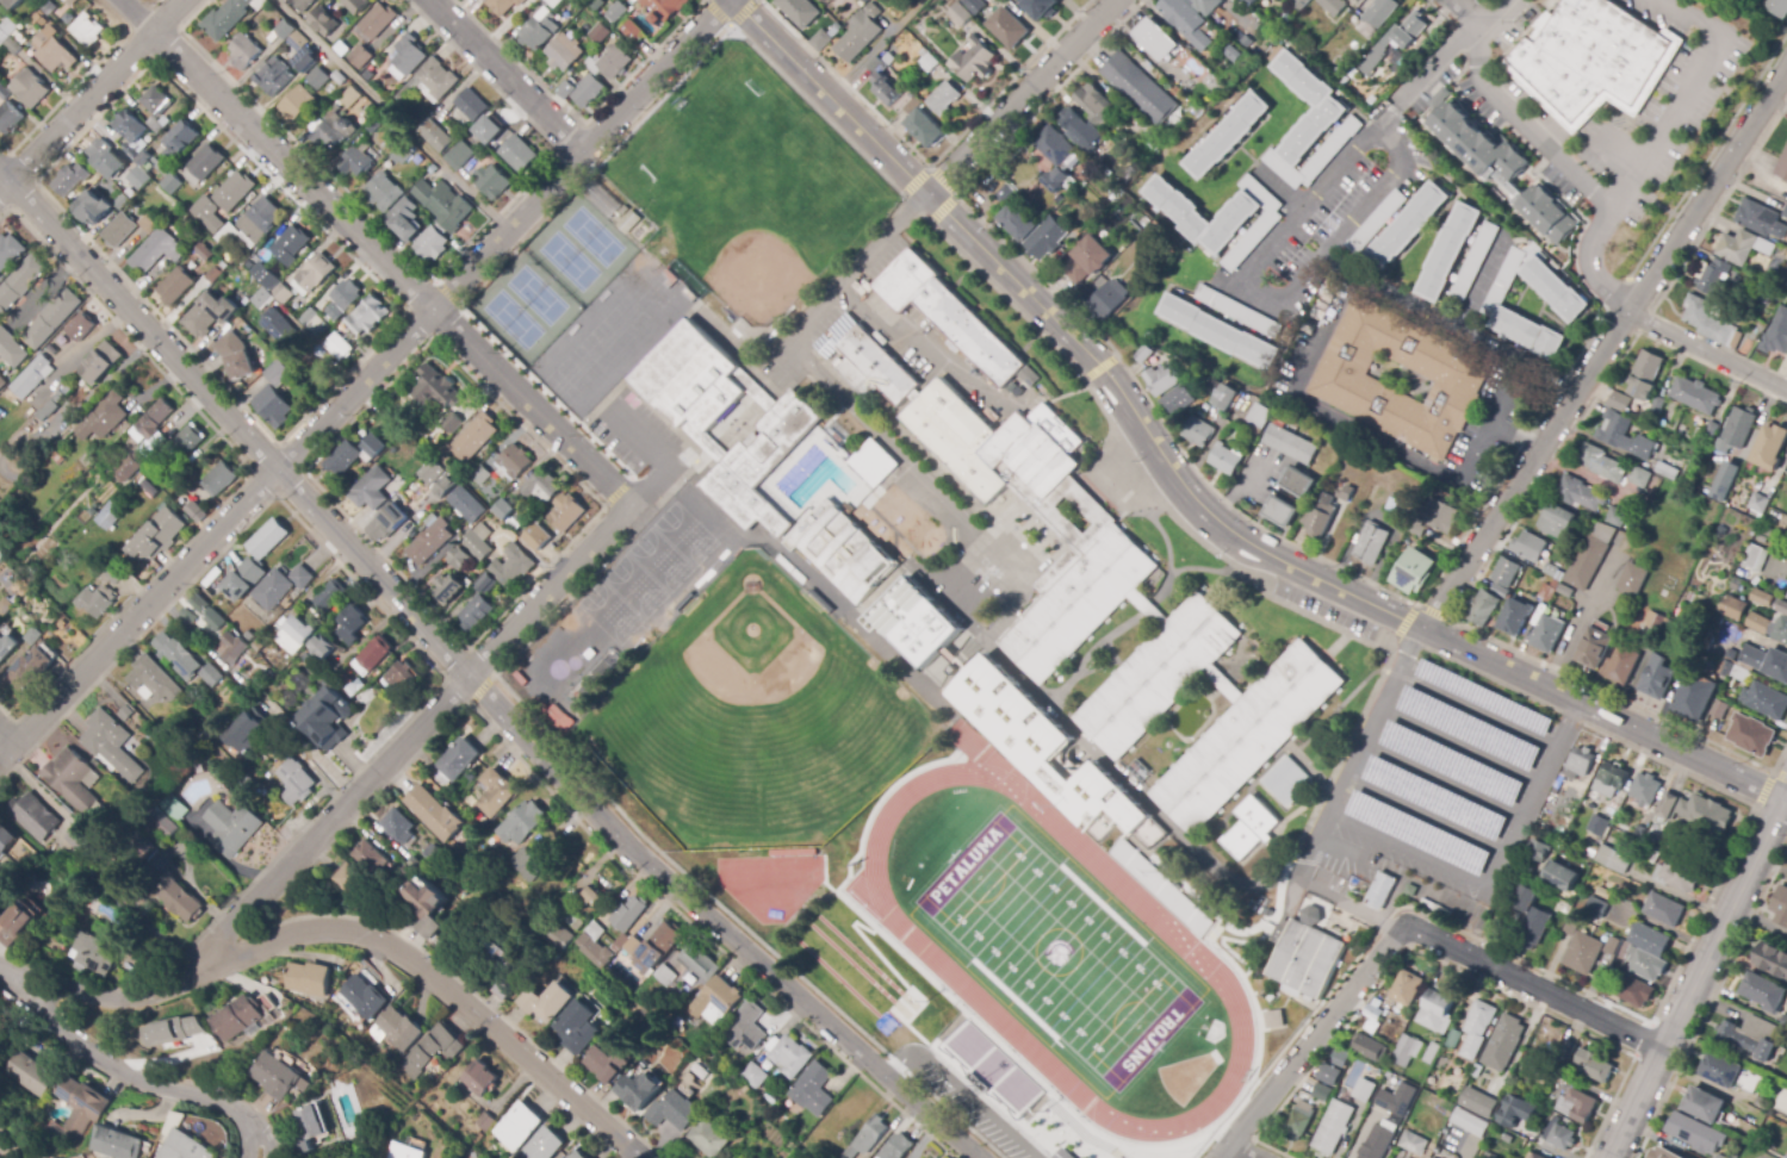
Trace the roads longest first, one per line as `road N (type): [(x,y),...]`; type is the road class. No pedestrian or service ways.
road 1 (residential): [(277,473),(584,804),(979,1157)]
road 2 (residential): [(0,969),(120,996),(153,991),(194,966),(339,928),(418,964),(640,1157)]
road 3 (residential): [(122,0),(632,505)]
road 4 (residential): [(1786,65),(1422,629)]
road 5 (residential): [(927,194),(1102,367),(1196,500),(1249,543),(1422,629)]
road 6 (residential): [(727,0),(277,473)]
road 7 (residential): [(194,966),(632,505)]
road 8 (residential): [(1422,629),(1785,801)]
road 9 (residential): [(10,181),(277,473)]
road 10 (residential): [(277,473),(14,743)]
road 11 (residential): [(1483,29),(1484,83),(1596,188),(1605,206),(1600,280),(1627,312)]
road 12 (residential): [(1404,927),(1218,1157)]
road 13 (residential): [(1404,927),(1663,1051)]
road 14 (residential): [(240,1112),(128,1078),(76,1045),(0,972)]
road 15 (tertiary): [(1785,801),(1663,1051)]
road 16 (residential): [(734,0),(927,194)]
road 17 (residential): [(927,194),(1116,0)]
road 18 (residential): [(185,0),(10,181)]
road 19 (residential): [(431,0),(583,150)]
road 20 (residential): [(1627,312),(1786,390)]

